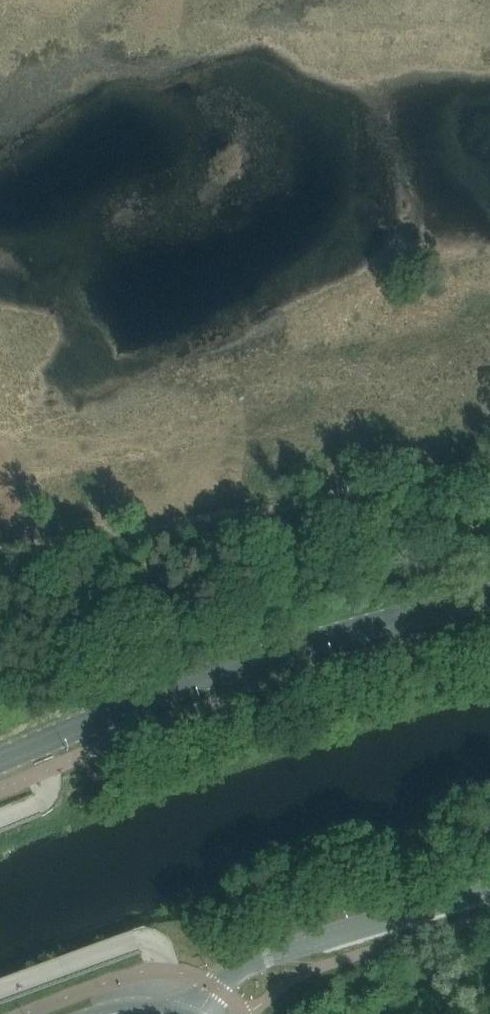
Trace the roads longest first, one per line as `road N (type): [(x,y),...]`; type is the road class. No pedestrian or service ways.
road 1 (tertiary): [(0,762),(291,650),(489,598)]
road 2 (track): [(489,458),(377,487),(0,549)]
road 3 (unclassified): [(197,1013),(239,968),(489,889)]

